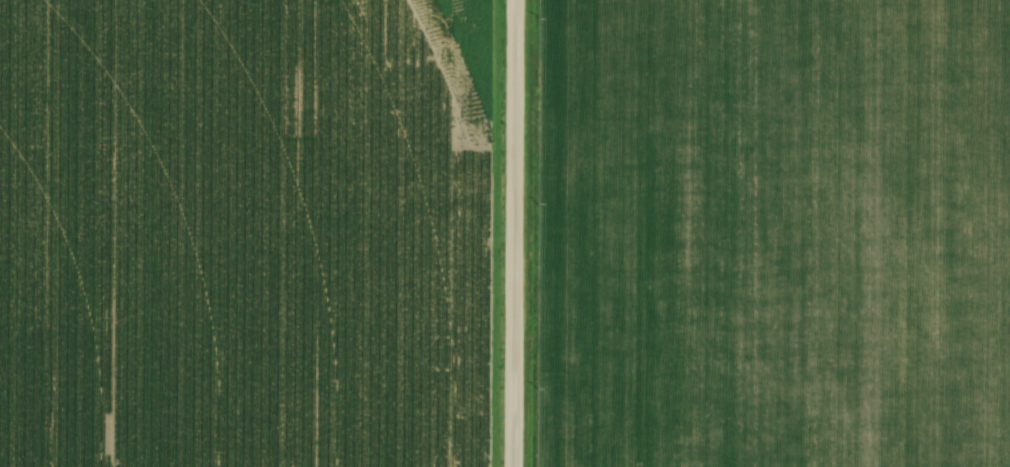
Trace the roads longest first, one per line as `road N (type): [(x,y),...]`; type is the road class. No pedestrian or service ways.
road 1 (tertiary): [(513,466),(515,0)]

